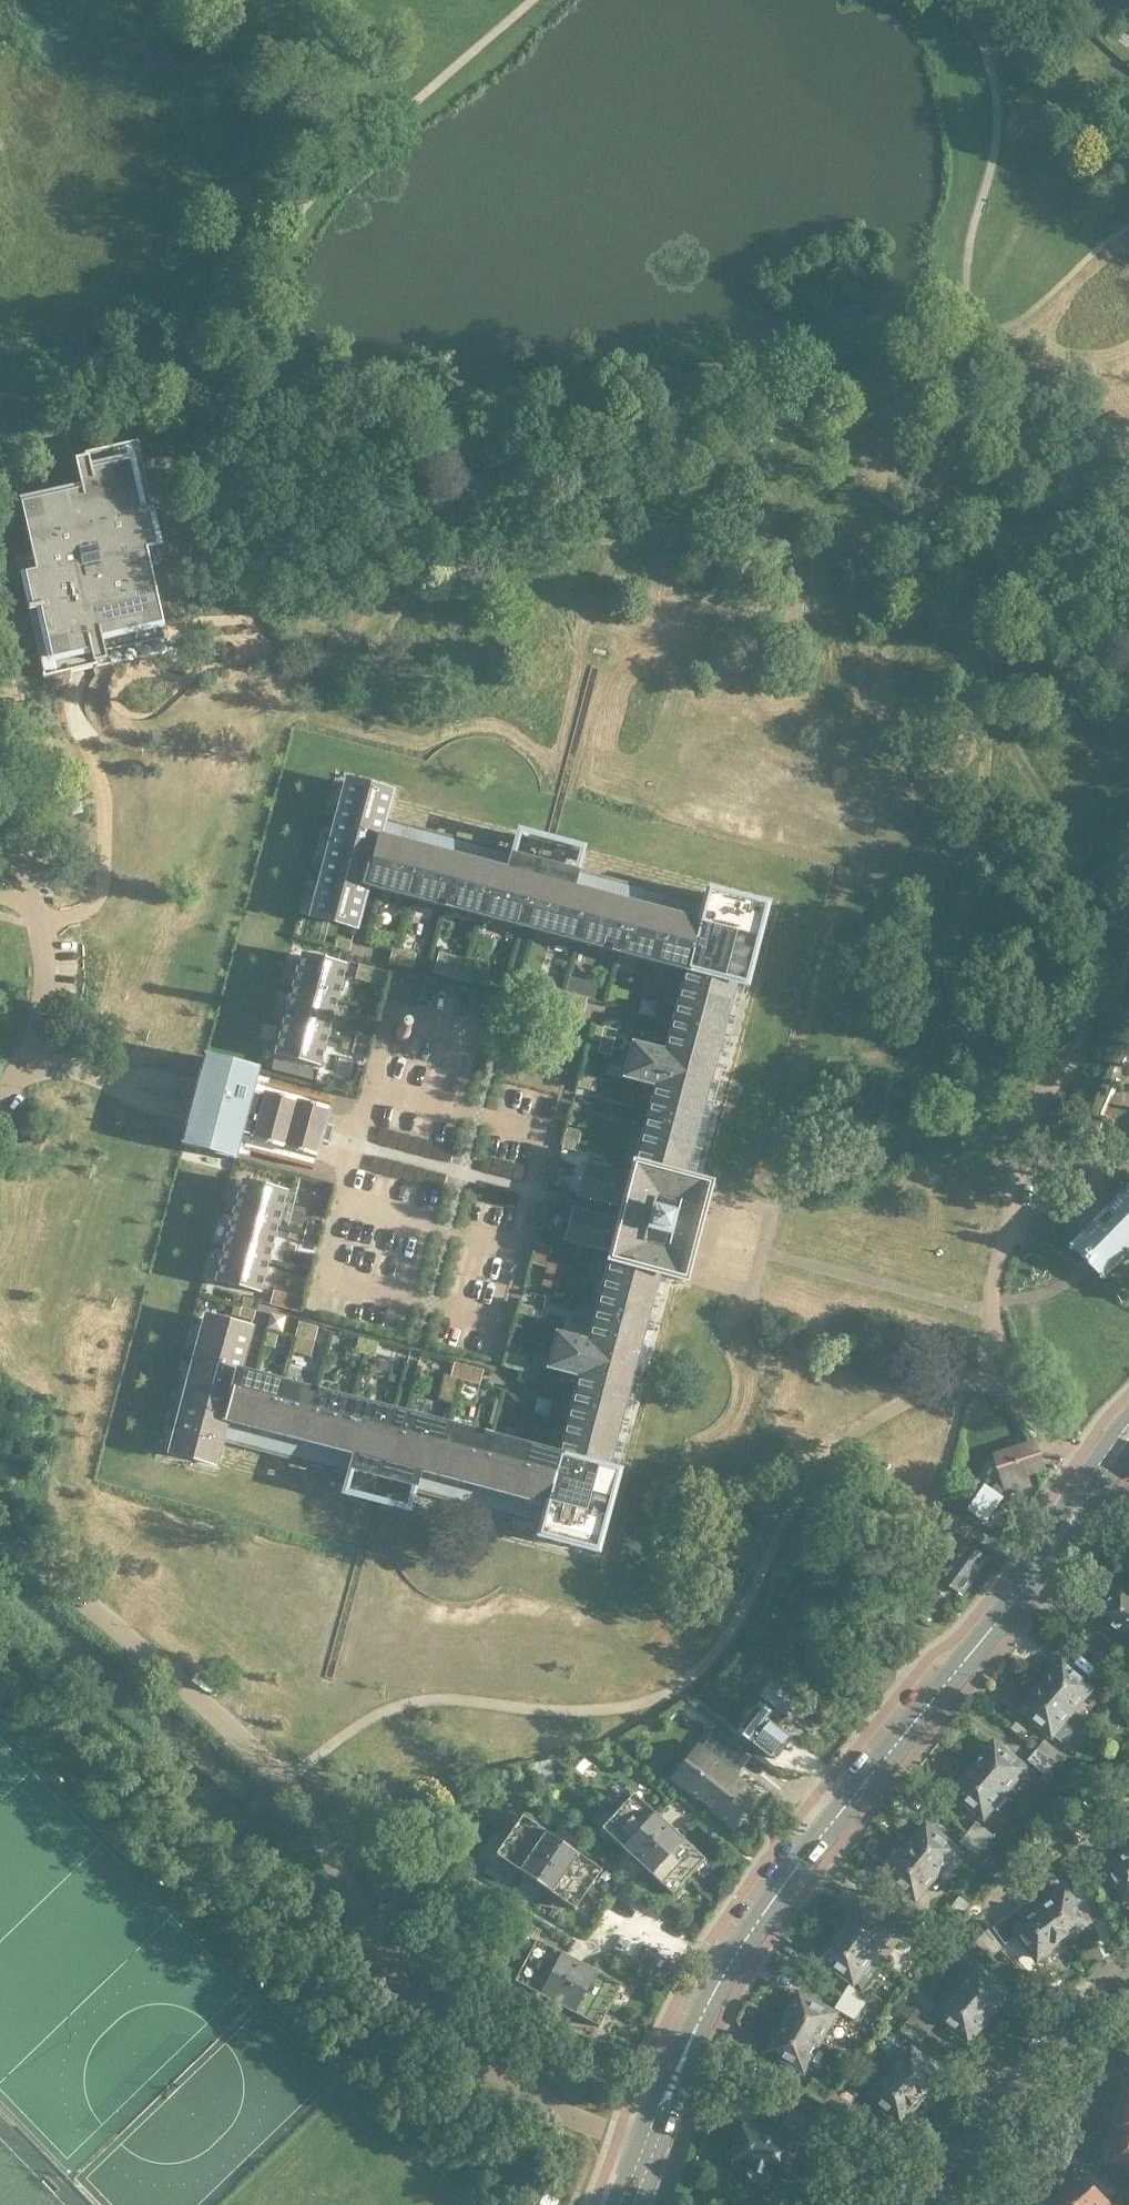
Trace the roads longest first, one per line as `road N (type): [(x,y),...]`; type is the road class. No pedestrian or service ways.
road 1 (residential): [(636,2148),(558,2112),(426,2019),(315,1829),(212,1709),(0,1541)]
road 2 (tertiary): [(1099,1477),(1036,1574),(788,1880),(693,2031)]
road 3 (residential): [(1099,1477),(1034,1415),(1000,1361),(988,1309),(1024,1140),(1048,1082),(1077,1044)]
road 4 (residential): [(913,2204),(1059,2027),(1128,1971)]
road 5 (residential): [(0,1102),(28,1060),(42,1003),(34,916)]
road 6 (residential): [(34,916),(0,768)]
road 7 (tertiary): [(693,2031),(651,2099),(636,2148)]
road 8 (tertiary): [(659,2153),(693,2031)]

